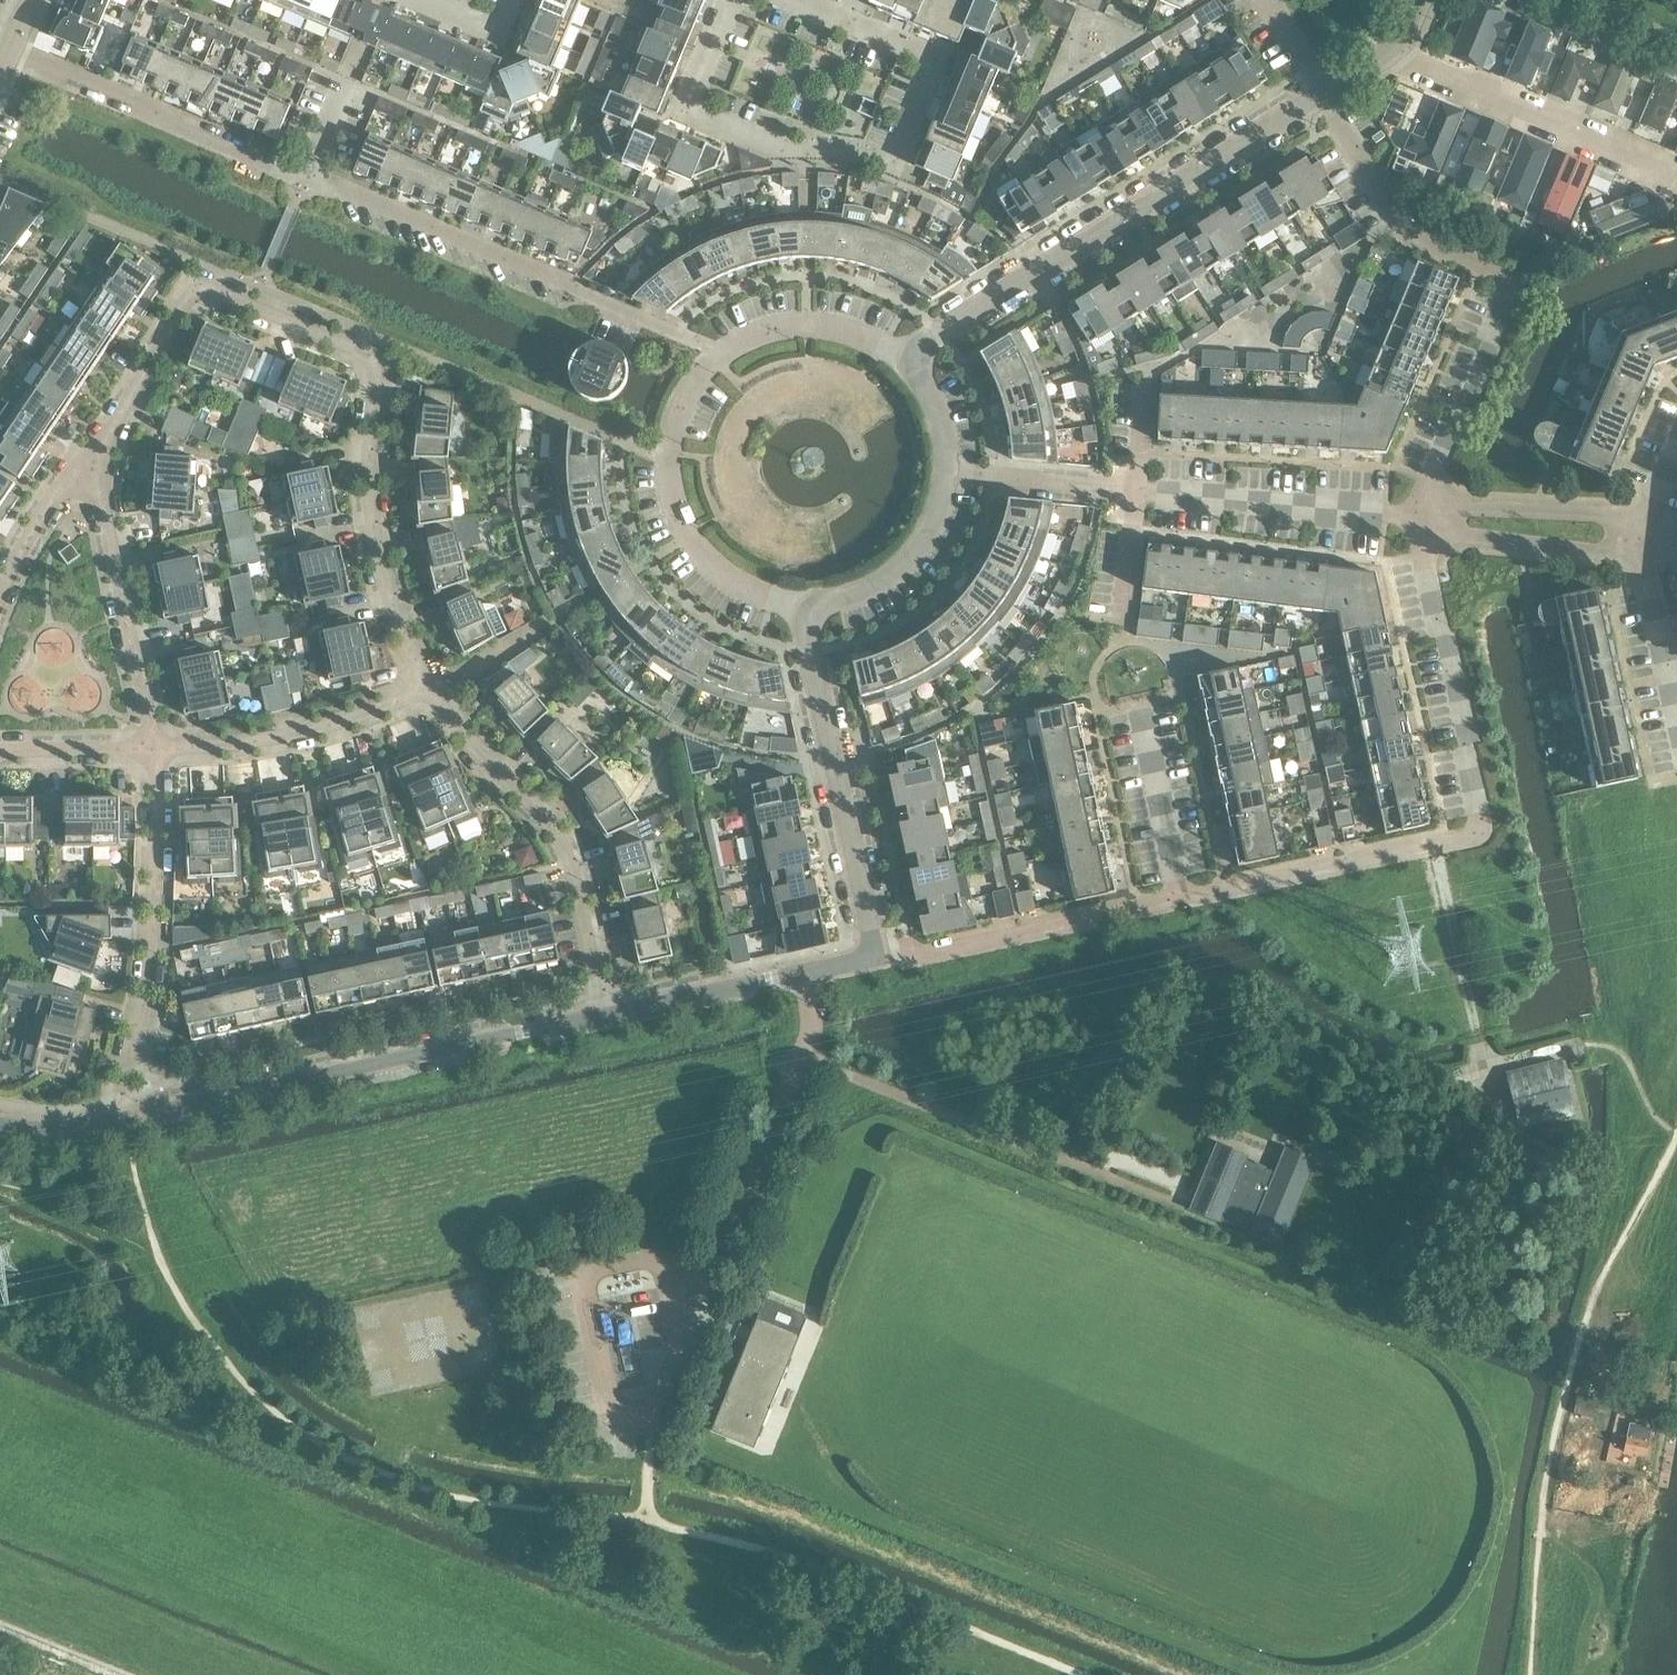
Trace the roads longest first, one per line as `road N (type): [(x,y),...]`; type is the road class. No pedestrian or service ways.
road 1 (residential): [(1182,900),(1482,835),(1423,513)]
road 2 (residential): [(1423,513),(1512,283),(1406,239),(1320,93)]
road 3 (residential): [(429,685),(376,541),(369,466),(379,361),(198,286)]
road 4 (residential): [(121,1125),(606,1018)]
road 5 (residential): [(915,361),(1320,93)]
road 6 (residential): [(707,41),(679,107),(780,150),(900,150),(935,61),(855,25)]
road 7 (residential): [(1423,513),(956,479)]
road 8 (residential): [(722,352),(308,180)]
road 9 (residential): [(606,1018),(570,858),(551,824),(429,685)]
road 10 (residential): [(121,1125),(154,952),(155,748)]
road 11 (residential): [(871,964),(807,610)]
road 12 (residential): [(308,180),(8,57)]
road 13 (residential): [(871,964),(1182,900)]
road 14 (residential): [(1676,175),(1397,51)]
road 15 (residential): [(429,685),(685,536)]
road 16 (residential): [(155,748),(103,496),(80,467)]
road 17 (residential): [(155,748),(301,733),(429,685)]
road 18 (residential): [(606,1018),(871,964)]
road 19 (residential): [(1423,513),(1468,536),(1644,557)]
road 20 (residential): [(1647,515),(1471,507),(1423,513)]
road 21 (residential): [(807,610),(862,602),(906,577),(944,527),(956,479)]
road 22 (residential): [(80,467),(113,431),(198,286)]
road 23 (residential): [(722,352),(783,322),(843,322),(915,361)]
road 24 (residential): [(685,536),(673,514),(665,463),(671,423),(696,375),(722,352)]
road 25 (residential): [(1182,900),(1141,704)]
road 26 (residential): [(0,599),(32,531),(80,467)]
road 27 (residential): [(0,750),(155,748)]
road 28 (residential): [(1676,705),(1644,557)]
road 29 (residential): [(807,610),(748,597),(699,559),(685,536)]
road 30 (track): [(1676,1132),(1649,1108),(1621,1053),(1603,1043),(1585,1046)]
road 31 (residential): [(410,0),(495,35),(509,0)]
road 32 (residential): [(956,479),(944,403),(915,361)]
road 33 (residential): [(0,1124),(54,1131),(121,1125)]
road 34 (track): [(112,1674),(0,1629)]

